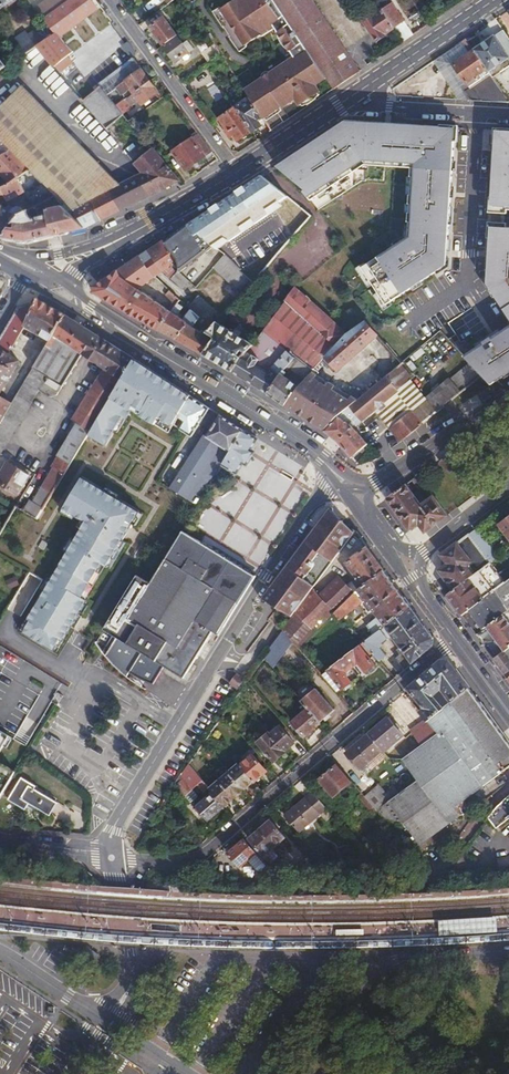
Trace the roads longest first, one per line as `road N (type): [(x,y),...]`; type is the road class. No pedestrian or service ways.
road 1 (residential): [(456,639),(187,863),(111,858)]
road 2 (unclassified): [(308,1073),(393,959),(508,952)]
road 3 (residential): [(339,486),(311,504),(208,673)]
road 4 (residential): [(113,0),(238,173)]
road 5 (residential): [(111,858),(112,829),(208,673)]
road 6 (residential): [(108,1027),(131,975),(111,858)]
road 7 (primary): [(148,346),(289,434)]
road 8 (primary): [(493,1),(359,92)]
road 9 (residential): [(359,92),(379,107),(508,115)]
road 10 (primary): [(359,92),(238,173)]
road 11 (primary): [(29,282),(148,346)]
road 12 (residential): [(108,1027),(0,957)]

